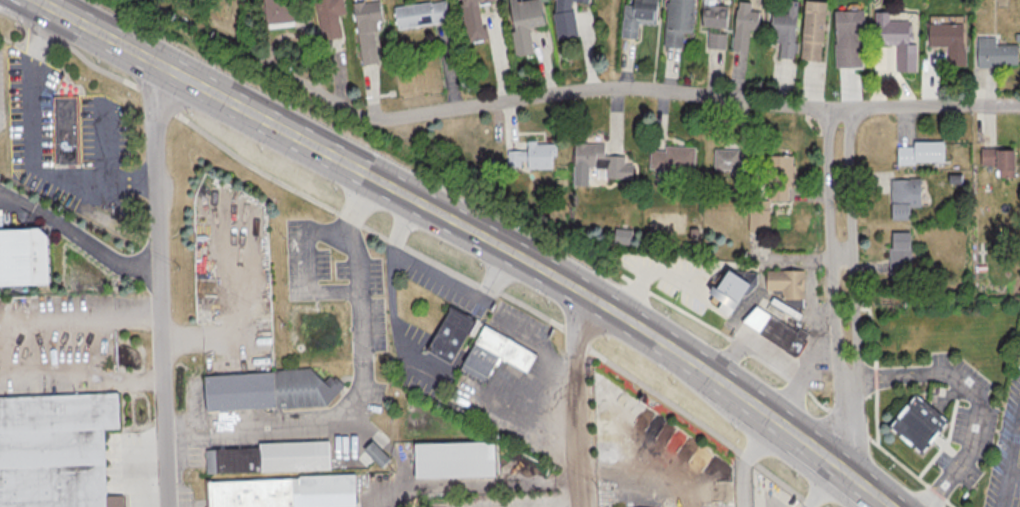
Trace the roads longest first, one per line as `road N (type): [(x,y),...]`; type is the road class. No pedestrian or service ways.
road 1 (primary): [(795,436),(514,254),(35,0)]
road 2 (residential): [(1019,106),(811,108),(619,89),(374,119),(256,60)]
road 3 (residential): [(165,506),(155,64)]
road 4 (residential): [(830,108),(812,371),(778,423)]
road 5 (residential): [(846,325),(854,107)]
road 6 (residential): [(581,506),(575,355),(592,300)]
road 7 (residential): [(842,469),(846,325)]

